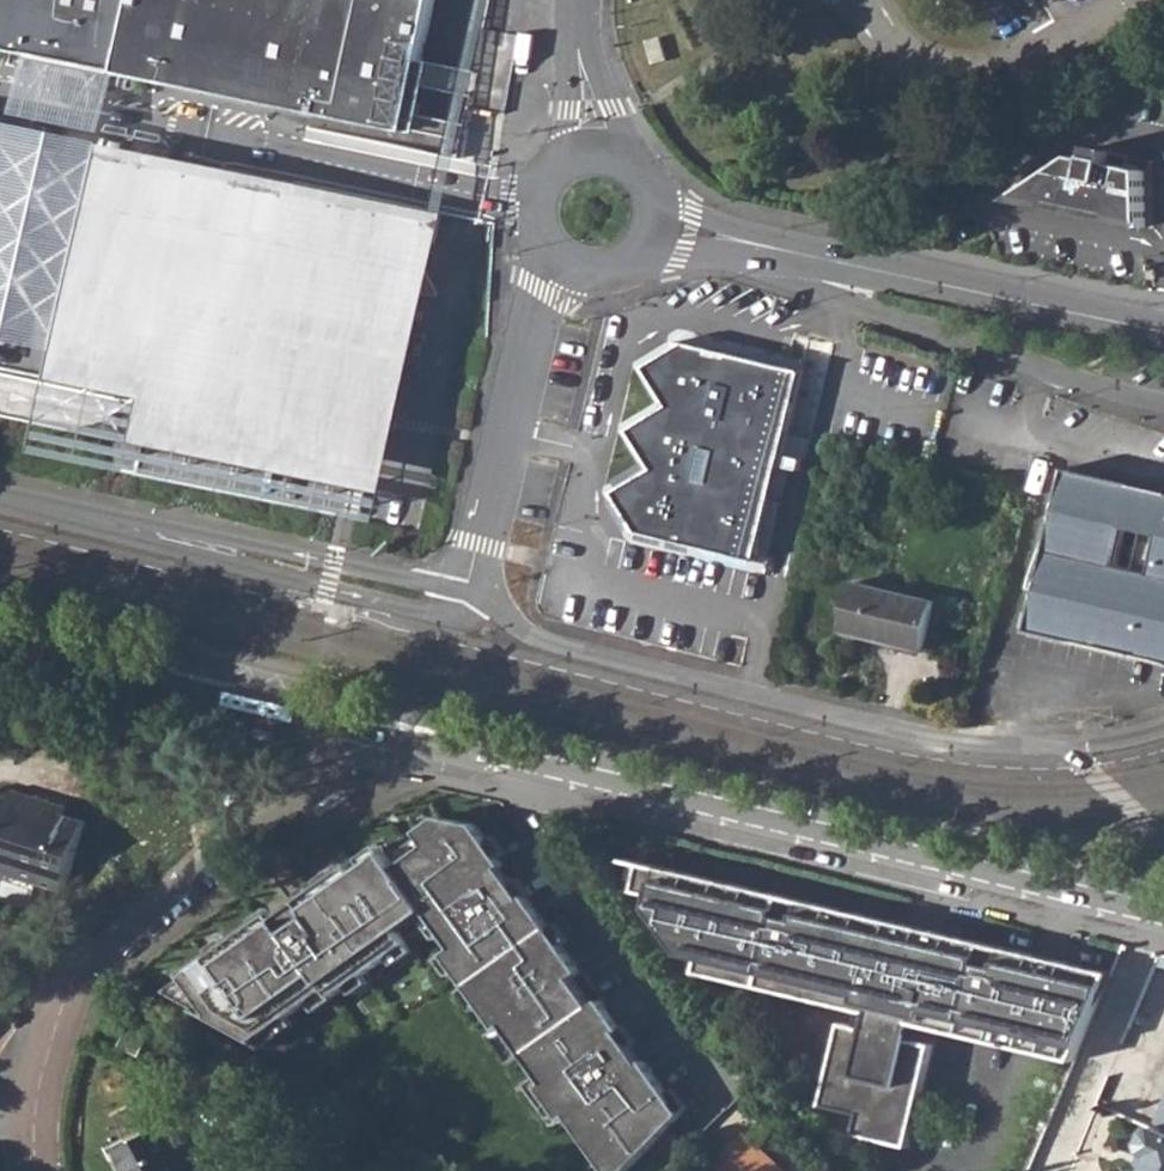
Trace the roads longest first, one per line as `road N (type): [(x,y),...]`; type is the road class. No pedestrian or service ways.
road 1 (secondary): [(1163,903),(349,714)]
road 2 (residential): [(1071,746),(941,736),(747,694),(521,637),(461,603)]
road 3 (residential): [(461,603),(0,498)]
road 4 (residential): [(727,251),(837,300),(1163,404)]
road 5 (residential): [(778,248),(1163,333)]
road 6 (residential): [(84,976),(328,755),(349,714)]
road 7 (secondary): [(349,714),(0,635)]
road 8 (residential): [(560,264),(529,336),(461,603)]
road 9 (residential): [(631,158),(577,29)]
road 10 (residential): [(778,248),(654,187)]
road 11 (residential): [(577,29),(563,158)]
road 12 (residential): [(1163,835),(1071,746)]
road 13 (residential): [(563,158),(541,180),(532,218),(560,264)]

